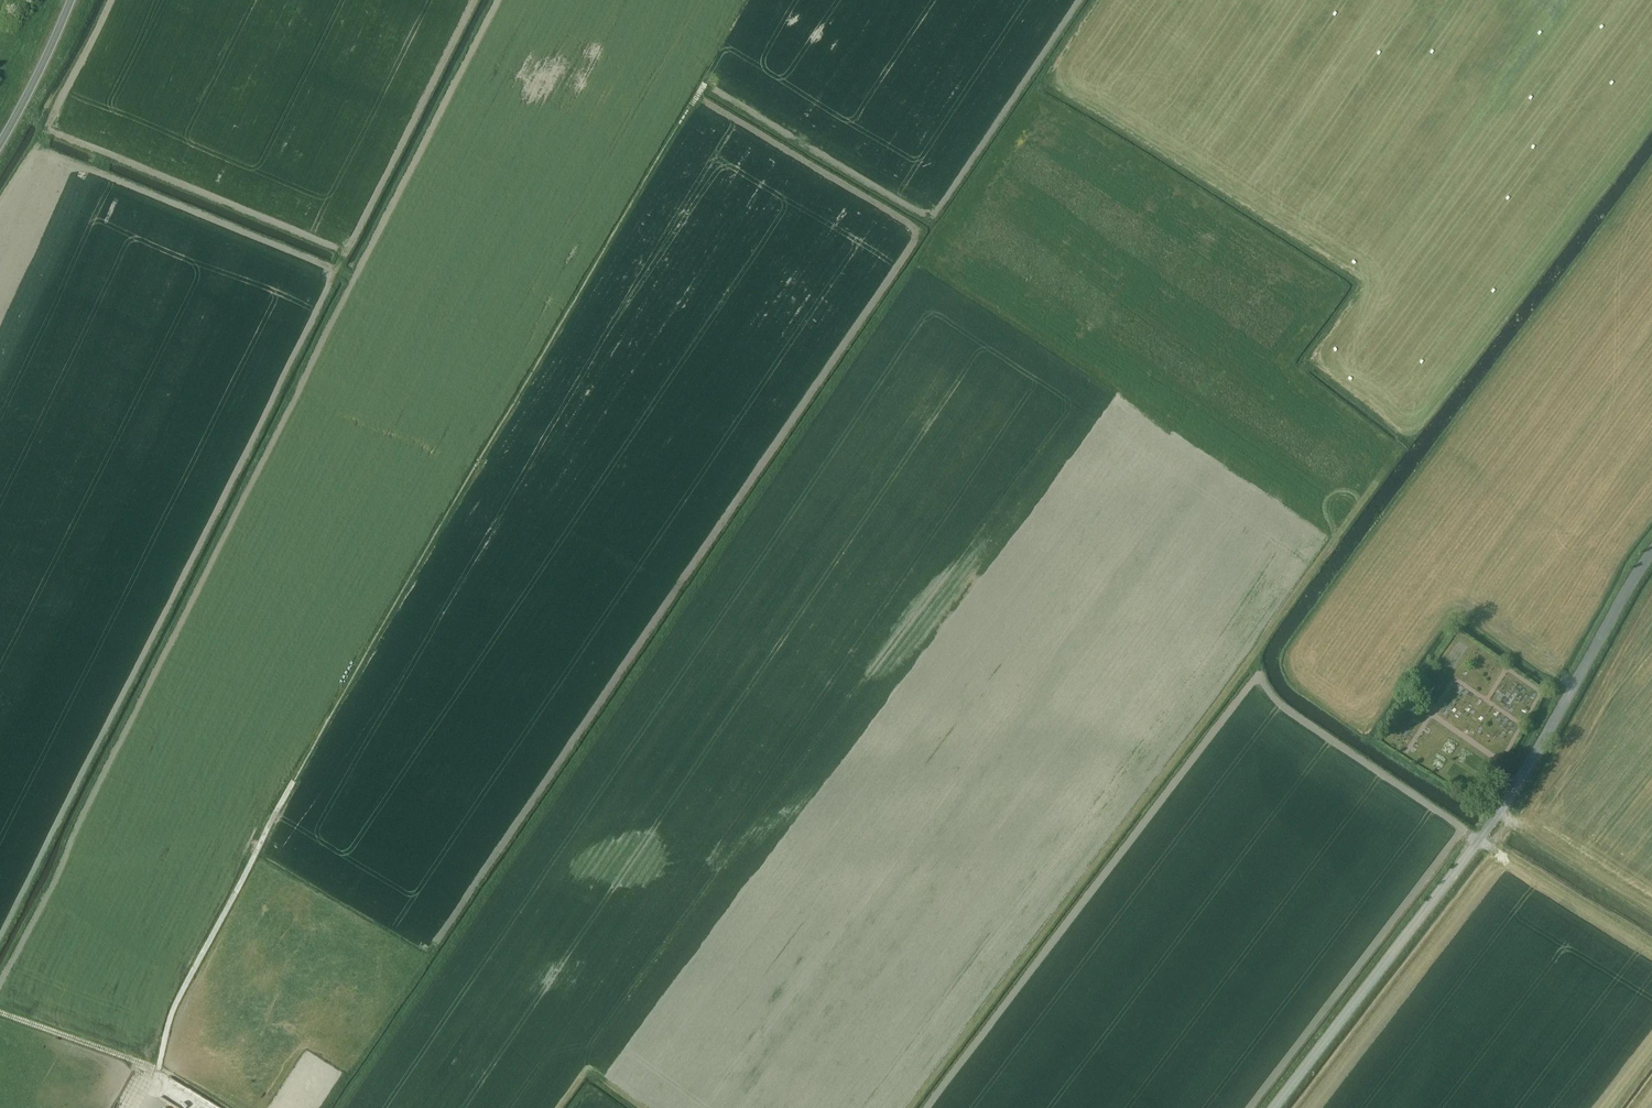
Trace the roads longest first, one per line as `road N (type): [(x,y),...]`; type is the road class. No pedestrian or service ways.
road 1 (tertiary): [(1274,1107),(1500,811),(1651,550)]
road 2 (trunk): [(0,140),(70,0)]

